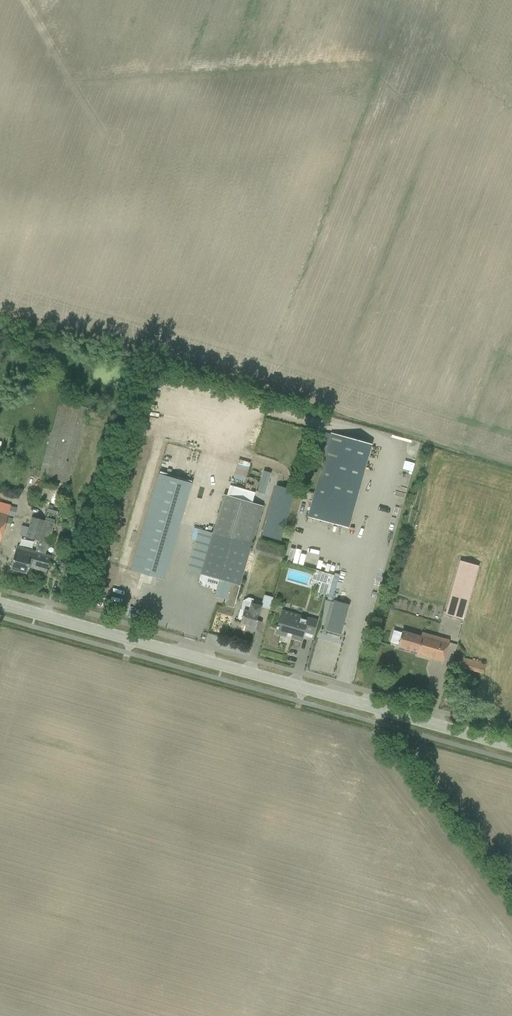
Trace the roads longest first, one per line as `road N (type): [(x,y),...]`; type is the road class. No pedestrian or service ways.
road 1 (secondary): [(511,746),(0,602)]

